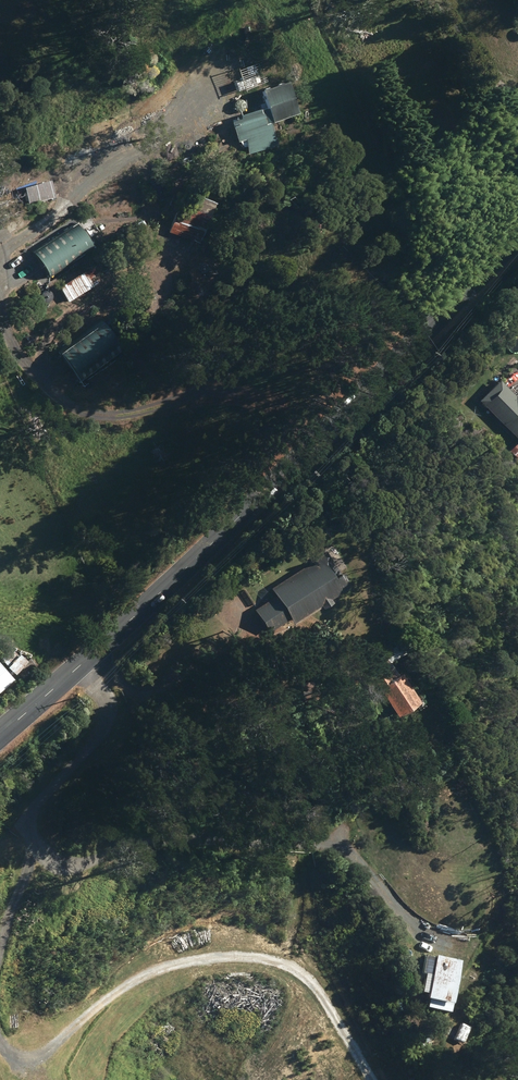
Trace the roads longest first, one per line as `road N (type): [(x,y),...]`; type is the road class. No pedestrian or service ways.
road 1 (secondary): [(0,735),(261,496),(517,235)]

